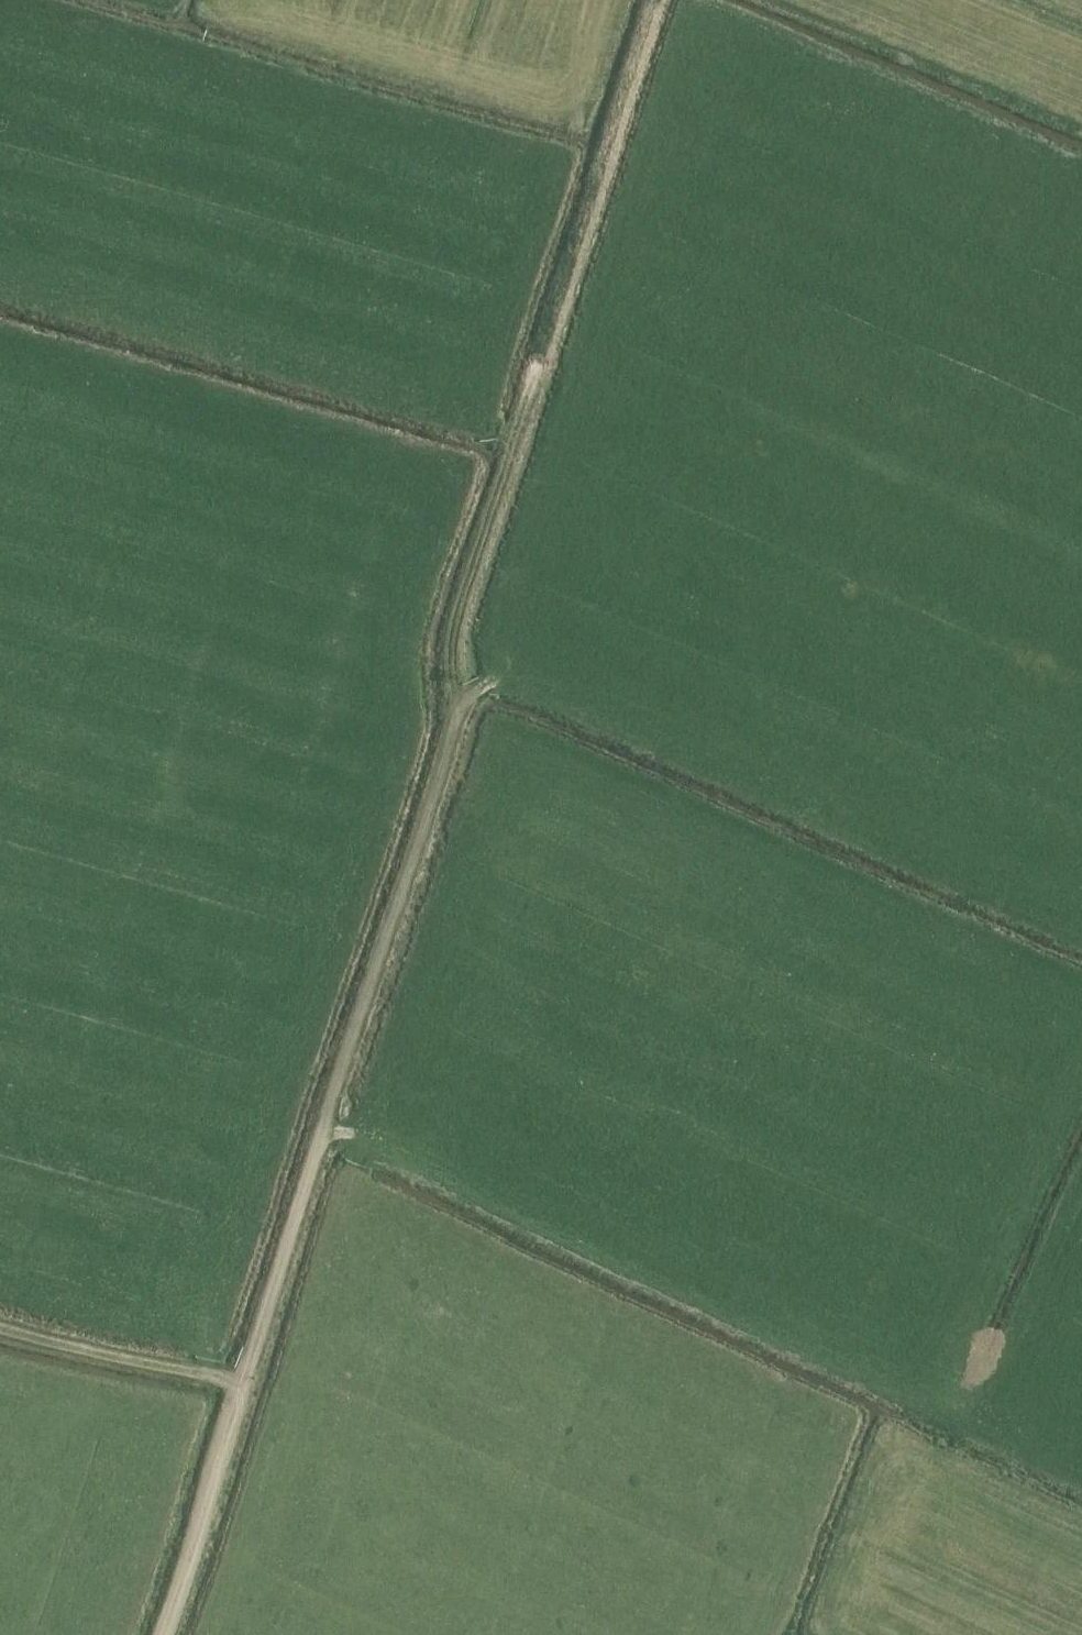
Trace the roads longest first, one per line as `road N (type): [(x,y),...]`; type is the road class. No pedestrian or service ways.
road 1 (track): [(0,1325),(220,1375),(237,1391),(164,1634)]

